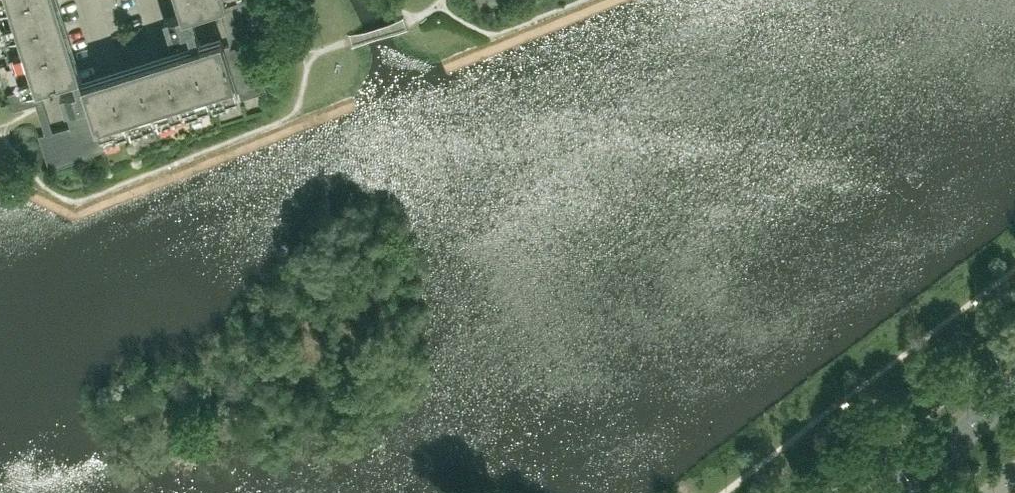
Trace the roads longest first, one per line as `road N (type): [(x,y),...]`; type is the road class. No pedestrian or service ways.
road 1 (primary): [(1014,390),(890,492)]

